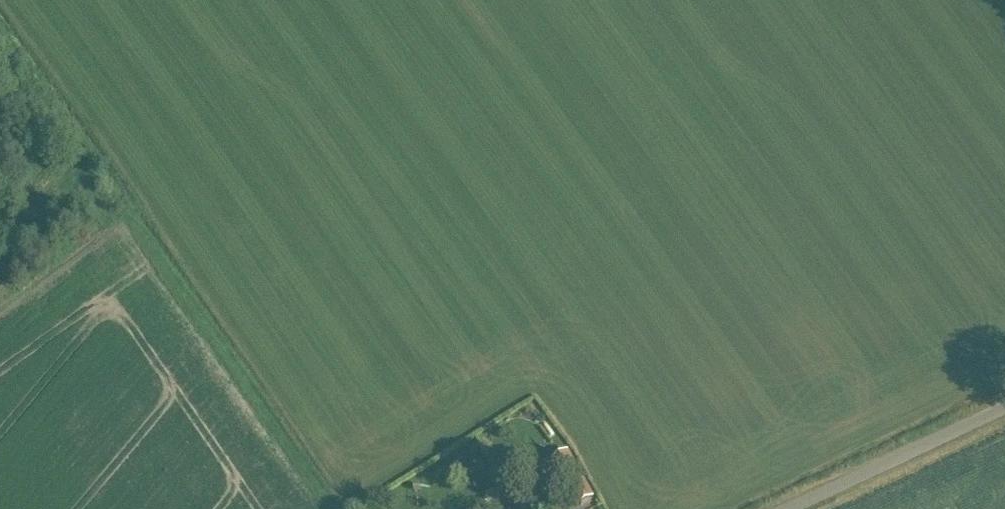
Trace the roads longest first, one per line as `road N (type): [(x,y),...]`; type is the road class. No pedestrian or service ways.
road 1 (unclassified): [(783,508),(1004,407)]

